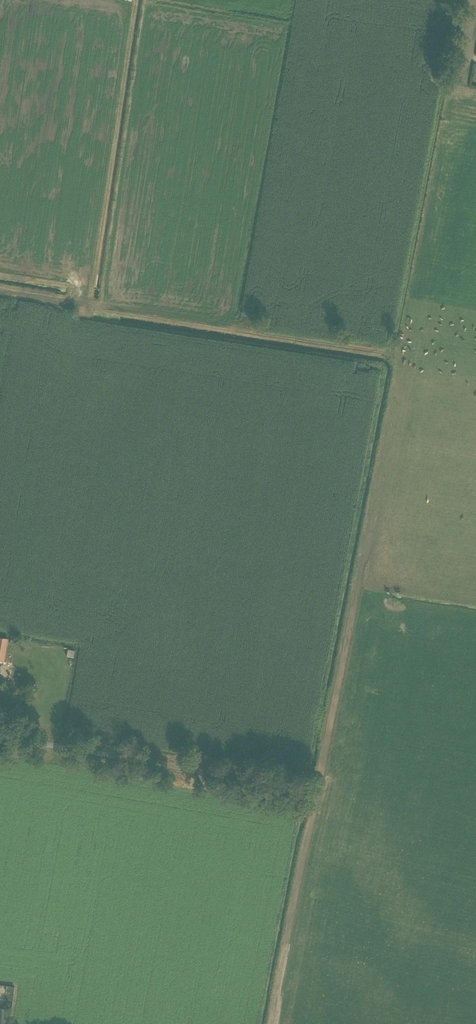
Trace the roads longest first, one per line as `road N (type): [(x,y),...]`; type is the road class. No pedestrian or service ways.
road 1 (track): [(275,1023),(365,557),(414,362),(0,294)]
road 2 (unclassified): [(320,800),(0,738)]

